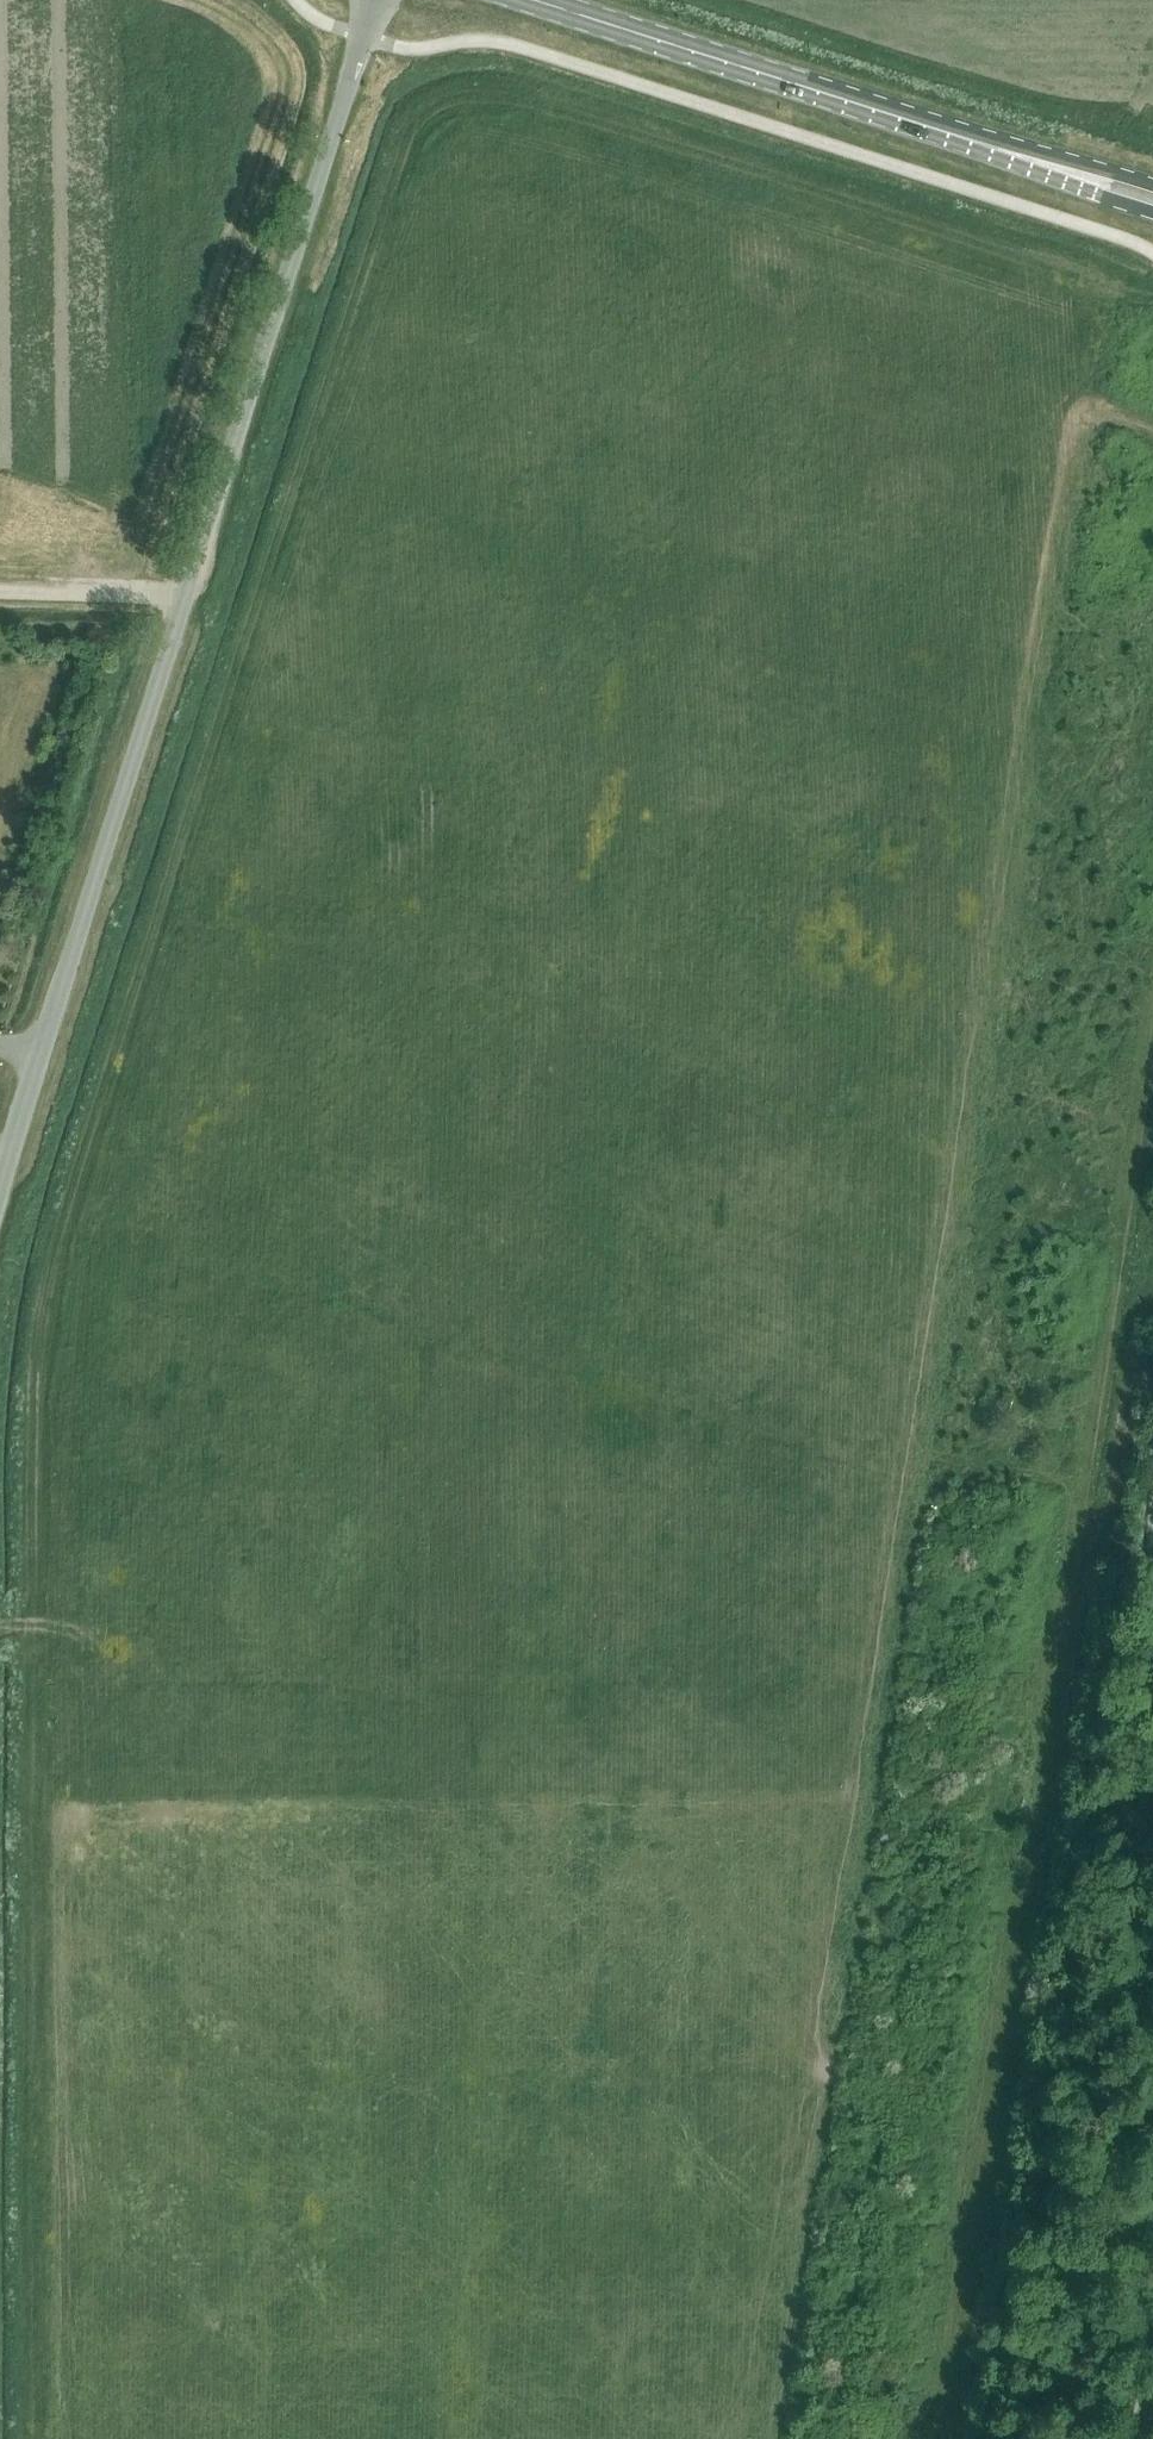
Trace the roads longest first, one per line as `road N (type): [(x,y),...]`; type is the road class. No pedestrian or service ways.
road 1 (unclassified): [(0,1180),(376,0)]
road 2 (secondary): [(993,147),(534,0)]
road 3 (secondary): [(993,147),(1007,161),(1152,212)]
road 4 (secondary): [(1152,185),(1013,144),(993,147)]

